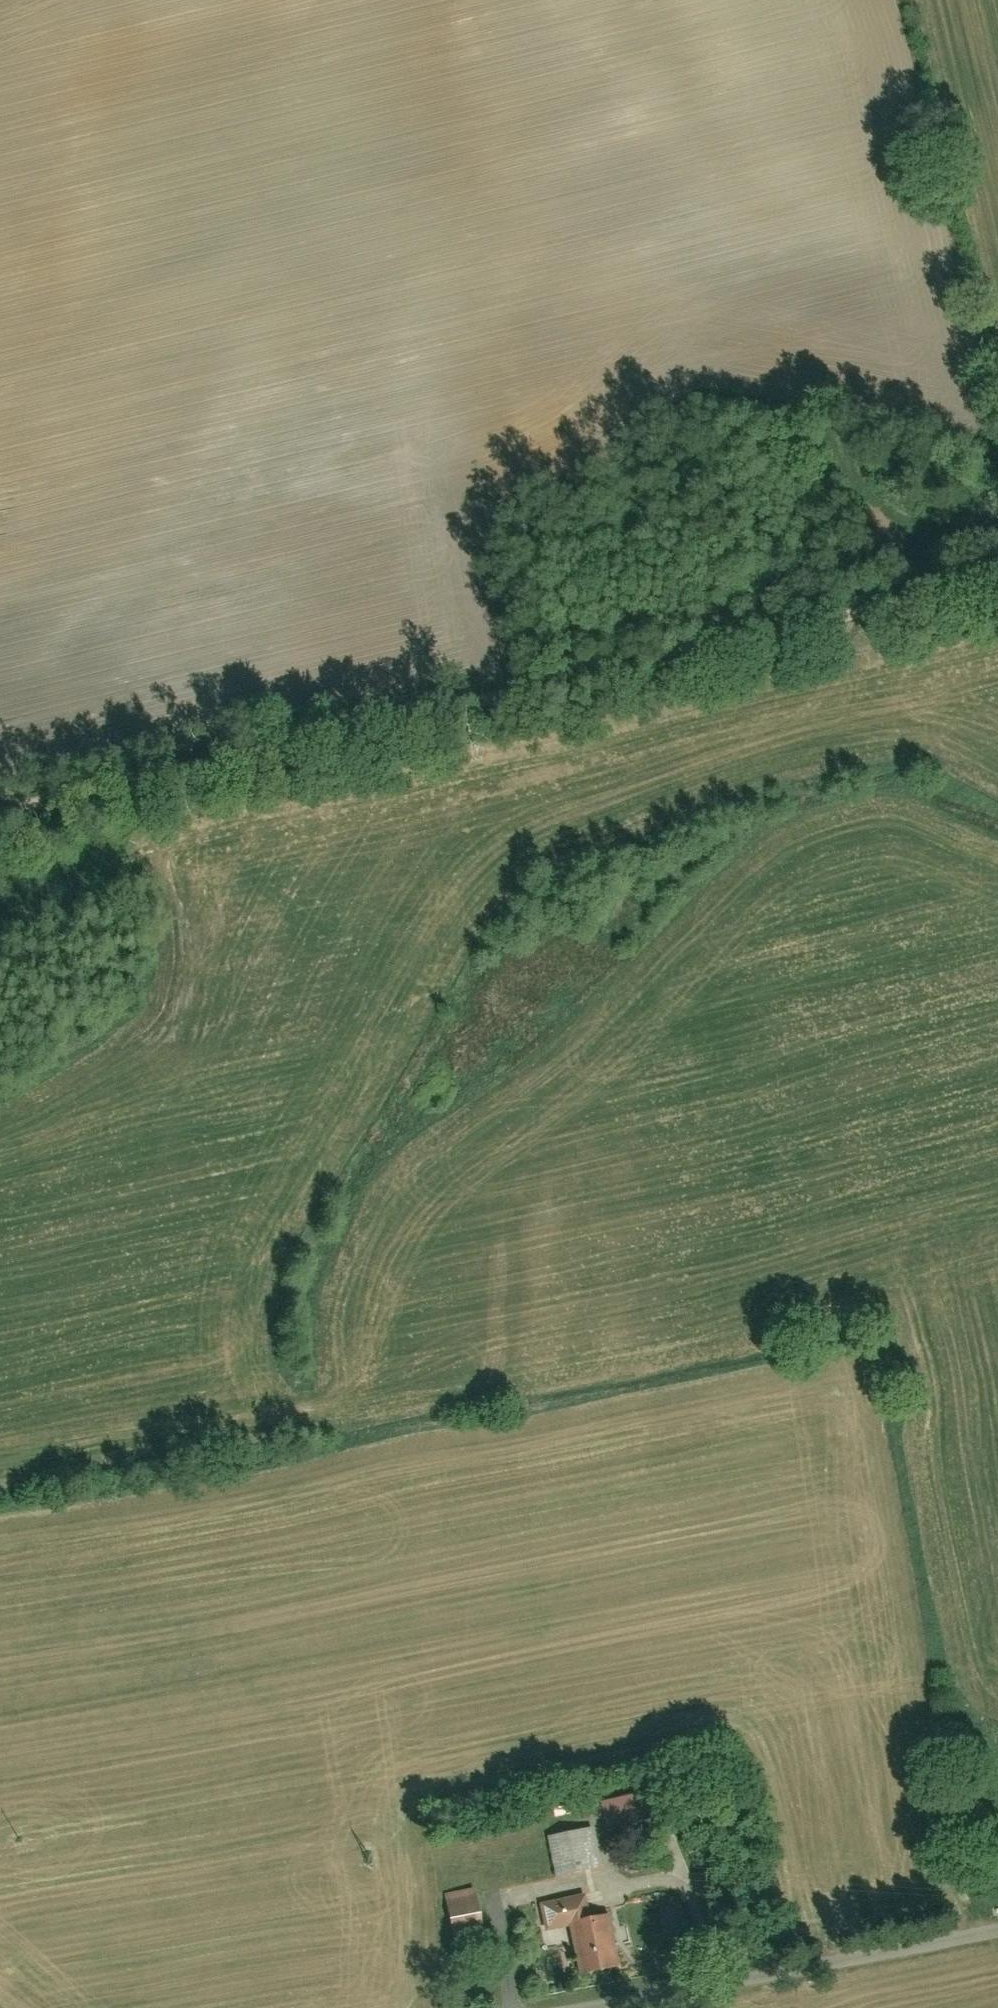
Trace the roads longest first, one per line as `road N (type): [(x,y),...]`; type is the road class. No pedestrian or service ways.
road 1 (track): [(997,568),(653,663),(0,798)]
road 2 (unclassified): [(597,2007),(997,1929)]

